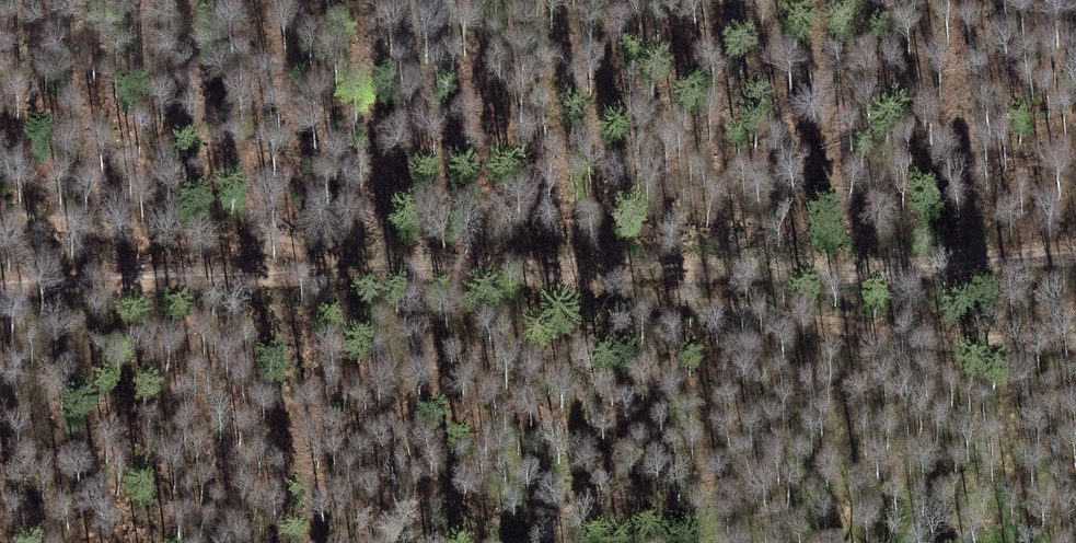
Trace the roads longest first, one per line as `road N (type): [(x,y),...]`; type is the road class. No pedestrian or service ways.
road 1 (track): [(0,288),(382,274),(837,273),(1075,261)]
road 2 (track): [(485,274),(845,327),(1075,344)]
road 3 (track): [(0,218),(206,238),(421,274)]

